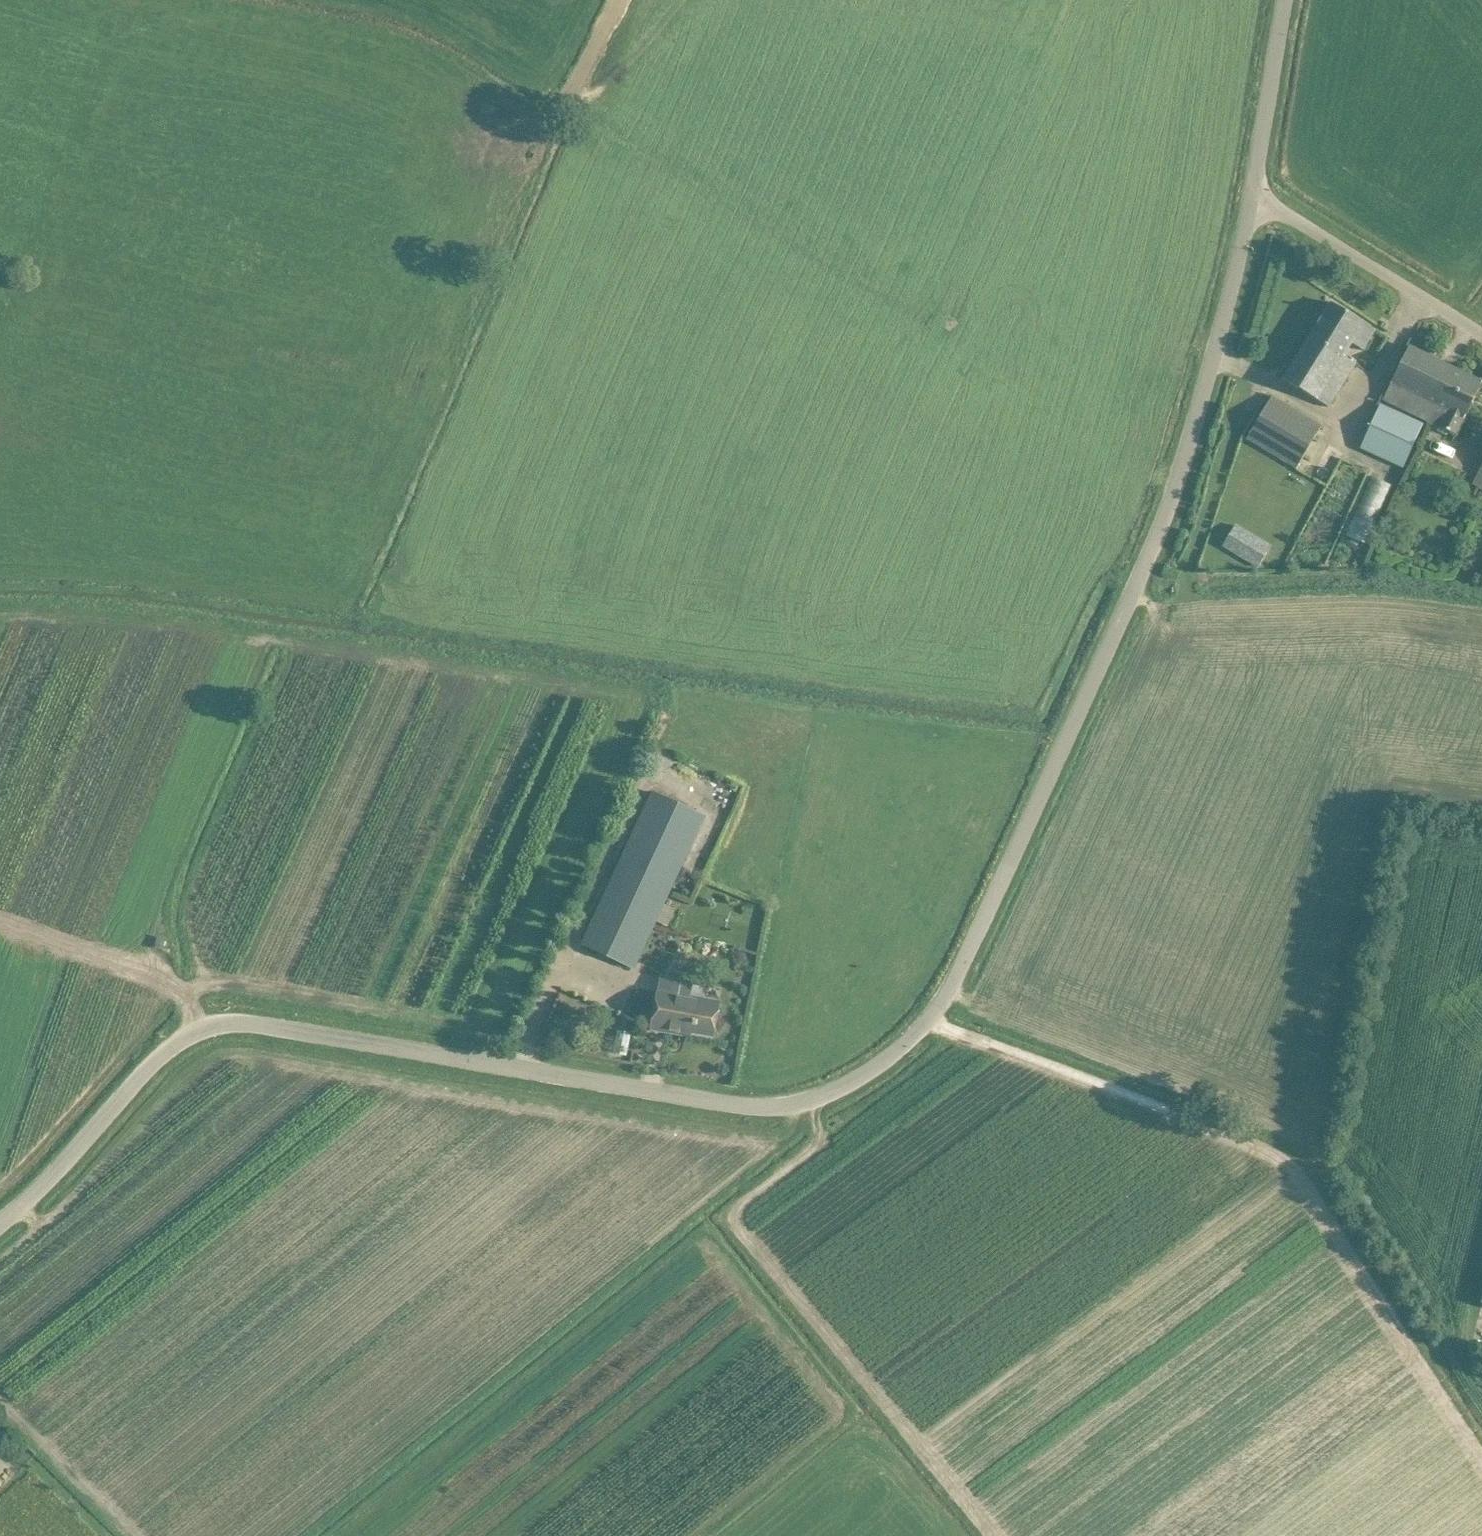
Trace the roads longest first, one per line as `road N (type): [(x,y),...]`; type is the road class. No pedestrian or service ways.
road 1 (unclassified): [(832,1100),(885,1064),(936,1014),(1148,596),(1183,508),(1255,206)]
road 2 (unclassified): [(832,1100),(793,1109),(696,1104),(219,1032),(174,1058),(104,1133),(0,1222)]
road 3 (unclassified): [(1481,333),(1327,233),(1255,206)]
road 4 (unclassified): [(1255,206),(1288,0)]

